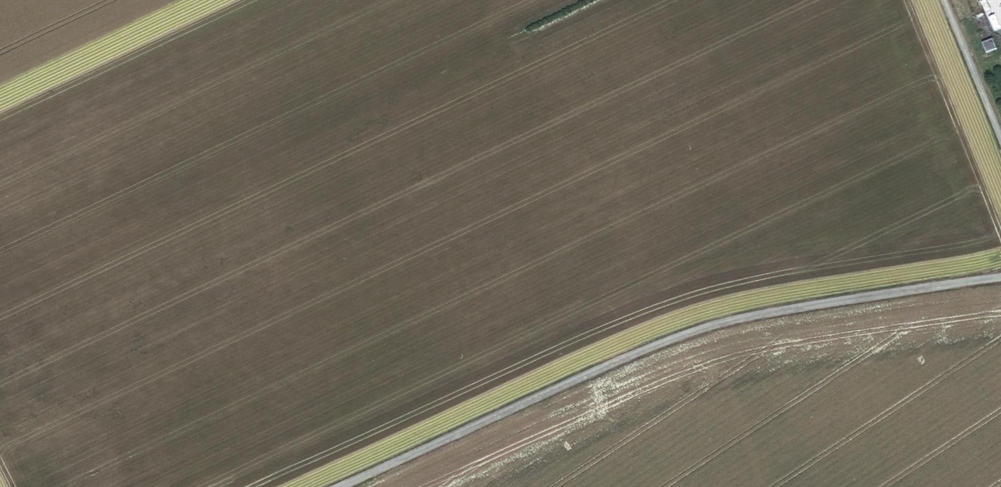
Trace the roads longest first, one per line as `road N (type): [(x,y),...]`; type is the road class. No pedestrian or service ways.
road 1 (unclassified): [(940,0),(1000,143)]

